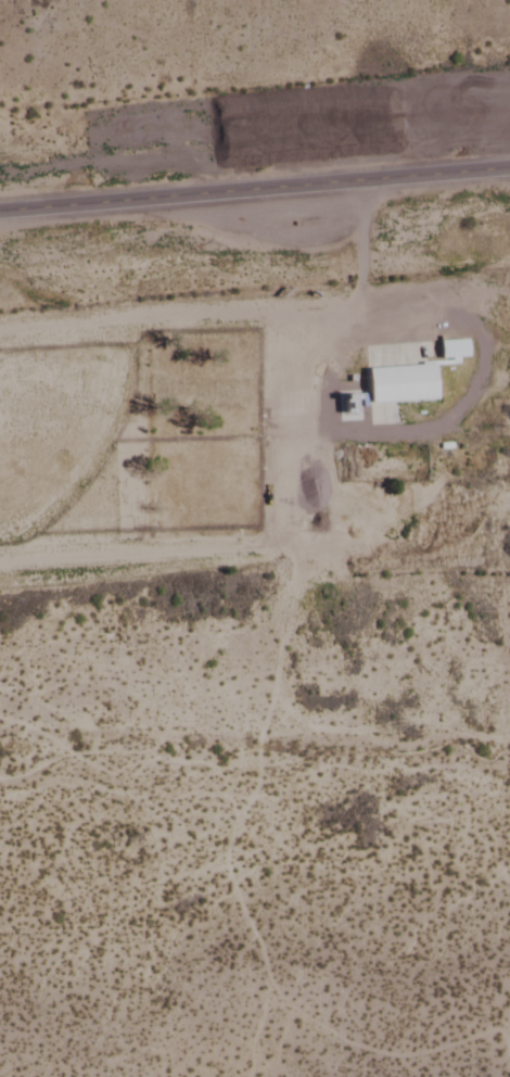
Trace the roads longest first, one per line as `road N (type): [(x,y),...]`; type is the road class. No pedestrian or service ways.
road 1 (primary): [(509,168),(0,211)]

